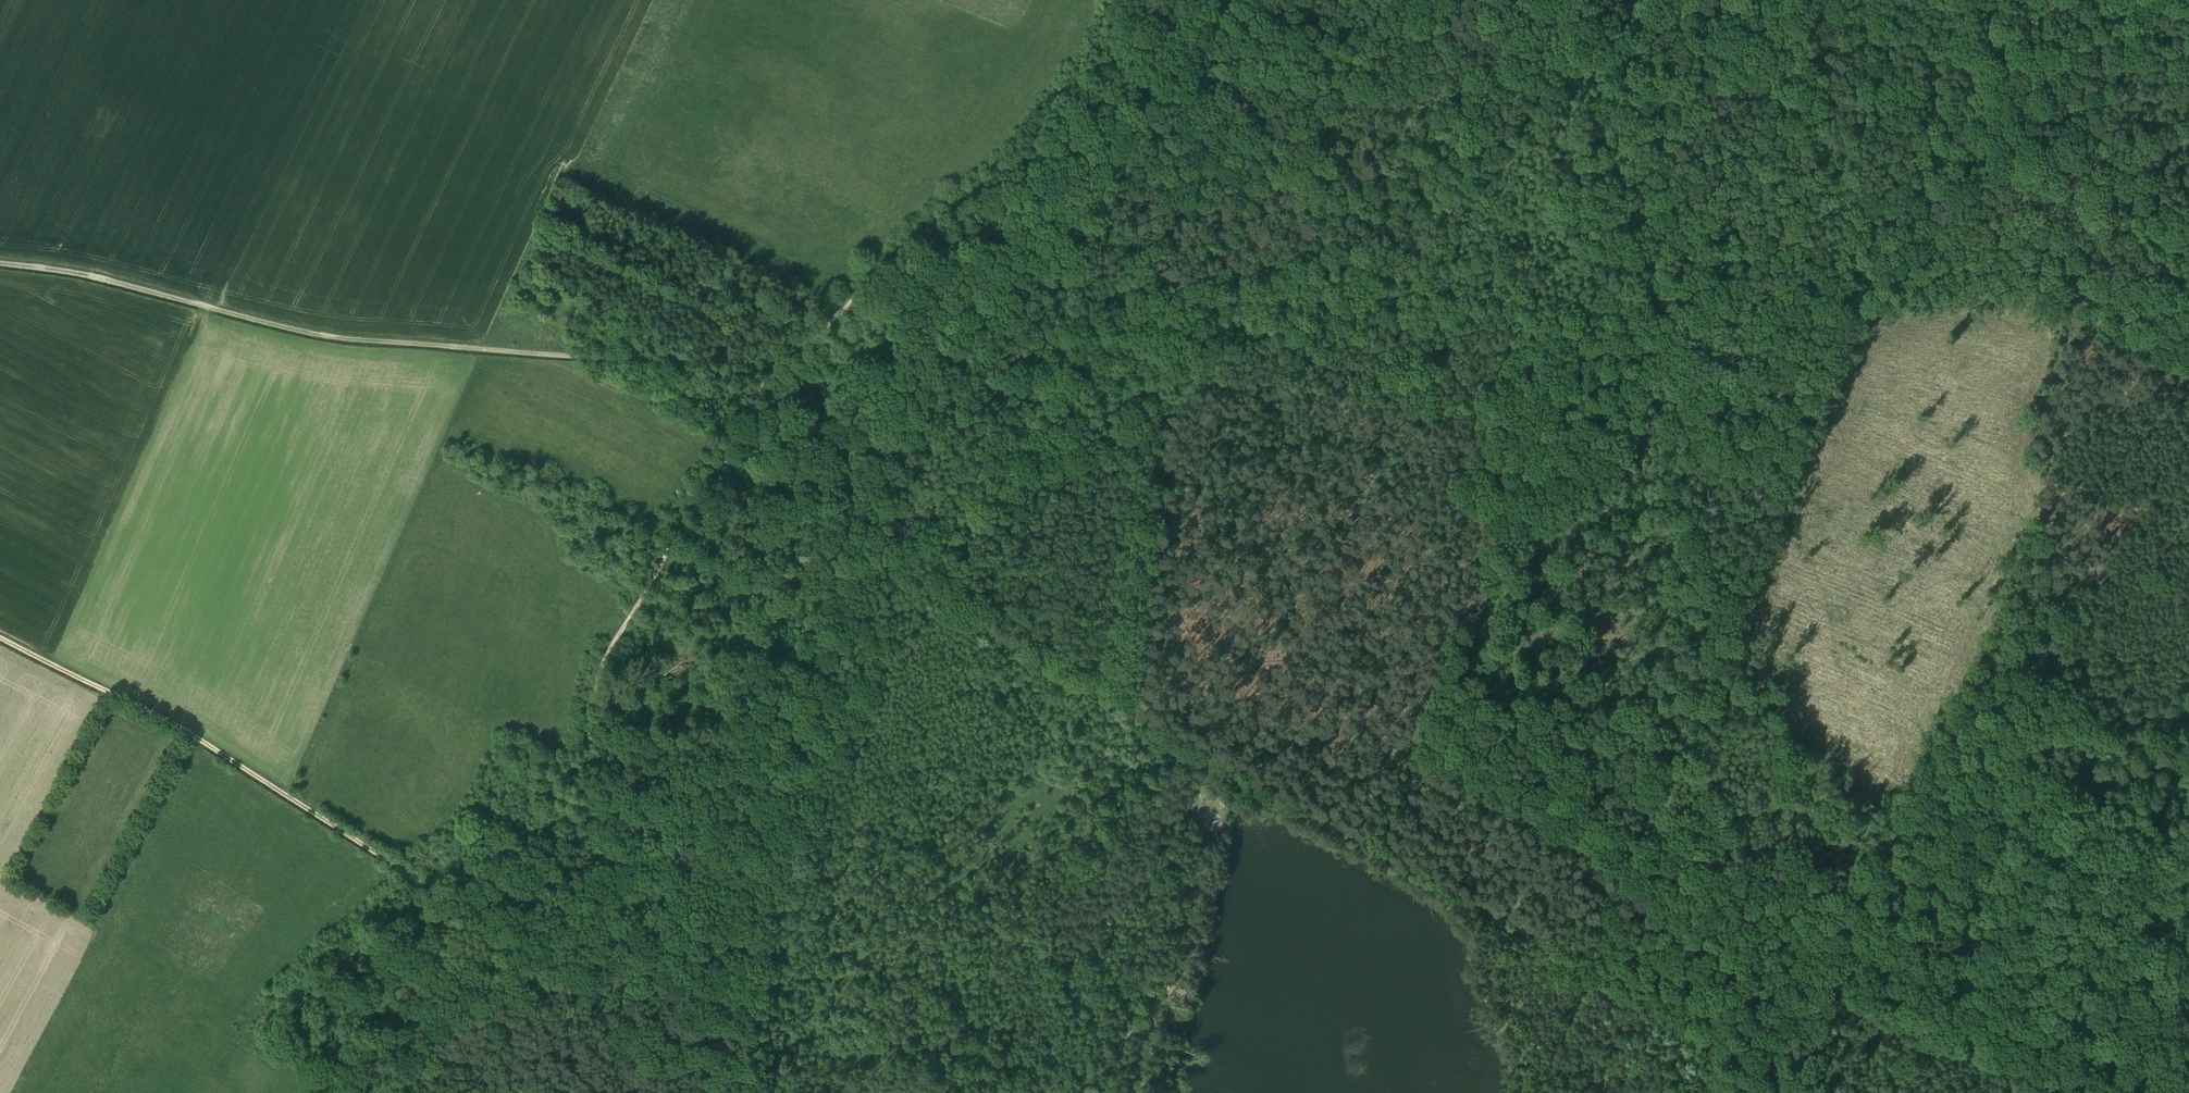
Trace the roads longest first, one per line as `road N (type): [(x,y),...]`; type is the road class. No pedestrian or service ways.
road 1 (track): [(1587,977),(1358,842),(1206,767),(1132,717),(1161,287),(1130,241),(1081,208),(970,200)]
road 2 (track): [(776,357),(583,355),(305,333),(64,269),(0,261)]
road 3 (track): [(776,357),(724,466),(675,537),(616,648),(600,697),(586,820),(457,910)]
road 4 (track): [(0,638),(197,737),(457,910)]
road 5 (track): [(970,200),(993,184),(1107,41),(1113,0)]
road 6 (track): [(970,200),(797,351),(776,357)]
road 7 (track): [(1587,977),(1806,1092)]
road 8 (track): [(1206,767),(1140,905)]
road 9 (track): [(1536,1092),(1587,977)]

